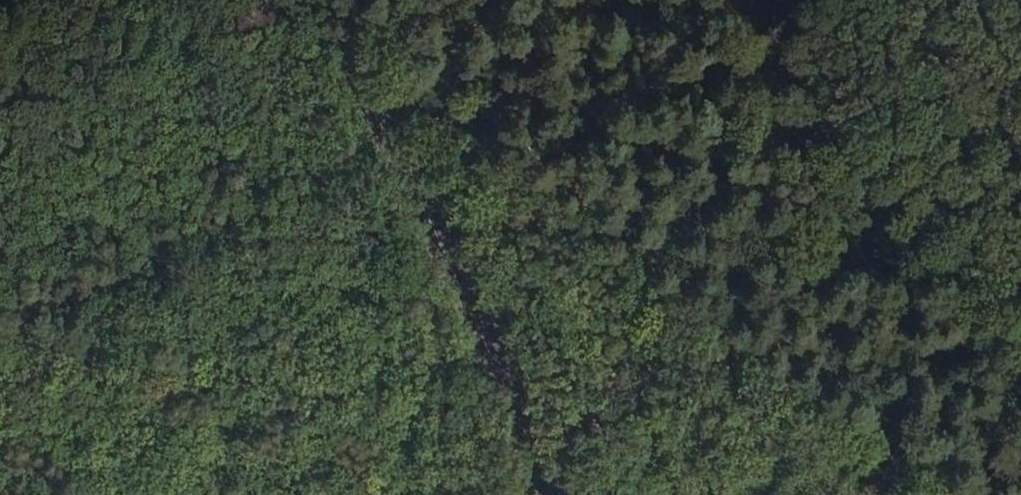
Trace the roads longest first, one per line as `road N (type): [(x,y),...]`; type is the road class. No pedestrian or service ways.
road 1 (track): [(0,402),(240,282),(358,267),(425,300),(545,494)]
road 2 (secondary): [(289,0),(376,141),(546,494)]
road 3 (track): [(956,494),(880,424),(666,299)]
road 4 (track): [(666,299),(376,141)]

